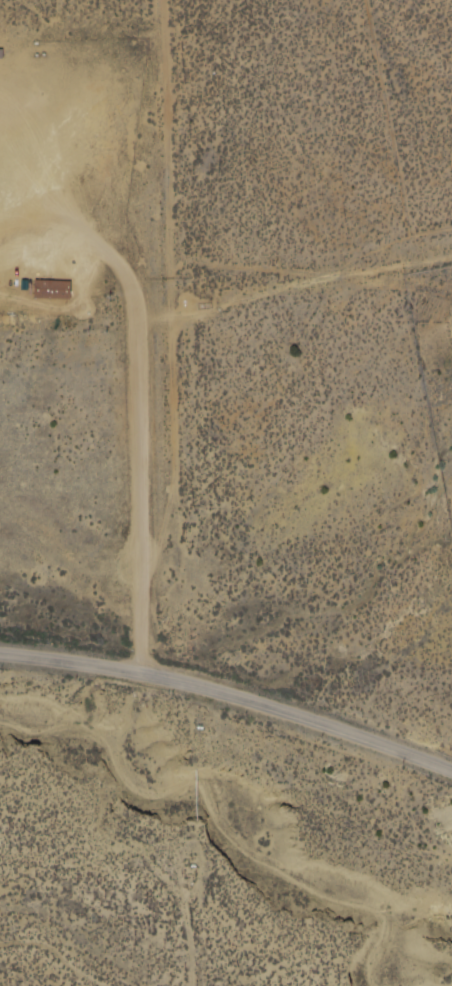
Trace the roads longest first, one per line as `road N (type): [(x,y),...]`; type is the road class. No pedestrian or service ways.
road 1 (residential): [(159,0),(174,493),(134,578),(139,629),(155,674)]
road 2 (residential): [(134,578),(136,349),(128,278),(108,247),(21,232),(24,111),(0,73)]
road 3 (tertiary): [(451,771),(235,694),(0,651)]

